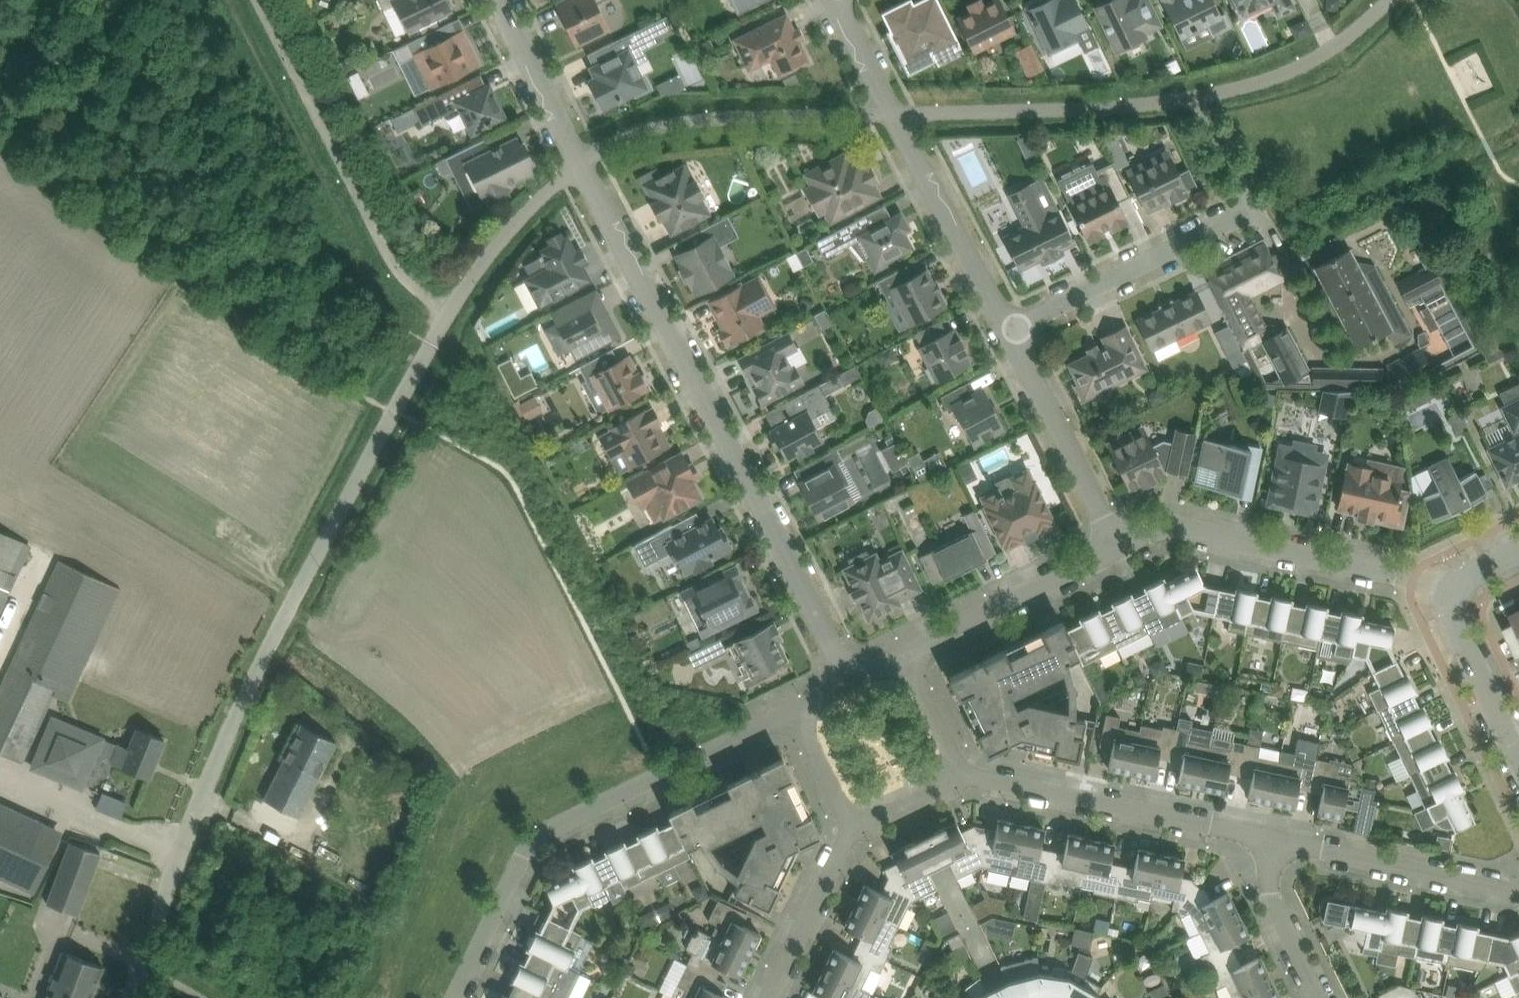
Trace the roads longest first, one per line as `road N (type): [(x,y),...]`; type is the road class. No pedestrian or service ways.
road 1 (residential): [(847,680),(502,0)]
road 2 (unclassified): [(451,311),(275,639),(120,997)]
road 3 (residential): [(456,997),(531,843),(544,832),(794,712)]
road 4 (residential): [(1009,321),(837,0)]
road 5 (residential): [(1452,593),(1413,577),(1196,534),(1116,547)]
road 6 (residential): [(1269,839),(965,777)]
road 7 (residential): [(1009,321),(1256,210)]
road 8 (residential): [(1518,891),(1269,839)]
road 9 (residential): [(1116,547),(1009,321)]
road 10 (residential): [(1116,547),(907,650)]
road 11 (residential): [(766,997),(832,859),(855,830)]
road 12 (tertiary): [(1452,593),(1458,627),(1518,756)]
road 13 (residential): [(1321,997),(1270,896),(1269,839)]
road 14 (residential): [(965,777),(907,650)]
road 15 (residential): [(794,712),(855,830)]
road 16 (residential): [(855,830),(965,777)]

